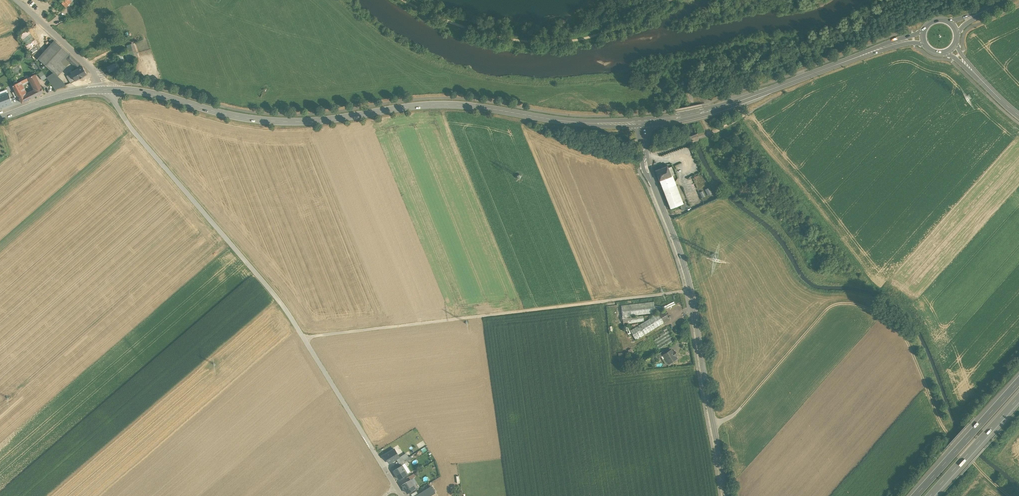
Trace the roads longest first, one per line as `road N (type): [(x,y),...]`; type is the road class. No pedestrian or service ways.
road 1 (secondary): [(643,122),(447,105),(281,122),(110,90)]
road 2 (residential): [(110,90),(128,123),(271,288),(395,488)]
road 3 (track): [(691,293),(307,342)]
road 4 (secondary): [(643,122),(646,167),(694,306),(726,495)]
road 5 (track): [(958,445),(902,333),(855,308),(832,313),(742,418),(714,427)]
road 6 (track): [(342,0),(384,37),(449,70),(528,86),(624,80),(654,94),(669,119)]
road 7 (track): [(402,0),(470,32),(531,45),(592,41),(681,0)]
road 8 (secondary): [(861,56),(711,110),(643,122)]
road 9 (track): [(738,119),(880,289)]
road 10 (motorway): [(1018,380),(914,495)]
road 11 (motorway): [(929,495),(1018,396)]
road 12 (unclassified): [(17,0),(110,90)]

